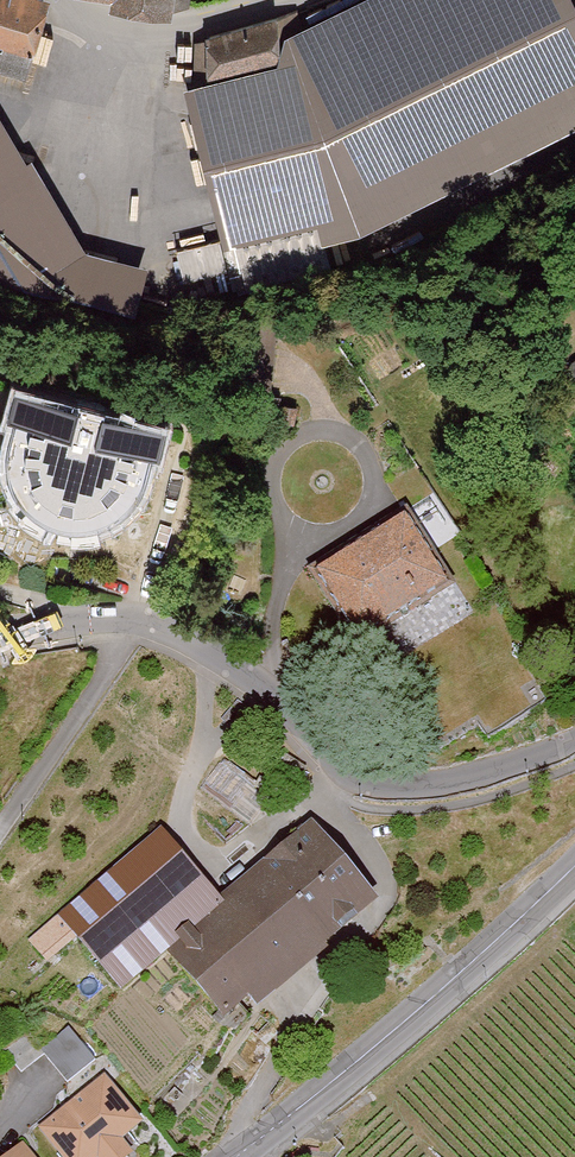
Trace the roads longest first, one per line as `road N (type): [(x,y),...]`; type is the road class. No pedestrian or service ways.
road 1 (tertiary): [(0,634),(78,620),(136,623),(200,647),(244,675),(359,781),(444,783),(574,740)]
road 2 (residential): [(574,867),(246,1156)]
road 3 (residential): [(157,39),(297,0)]

